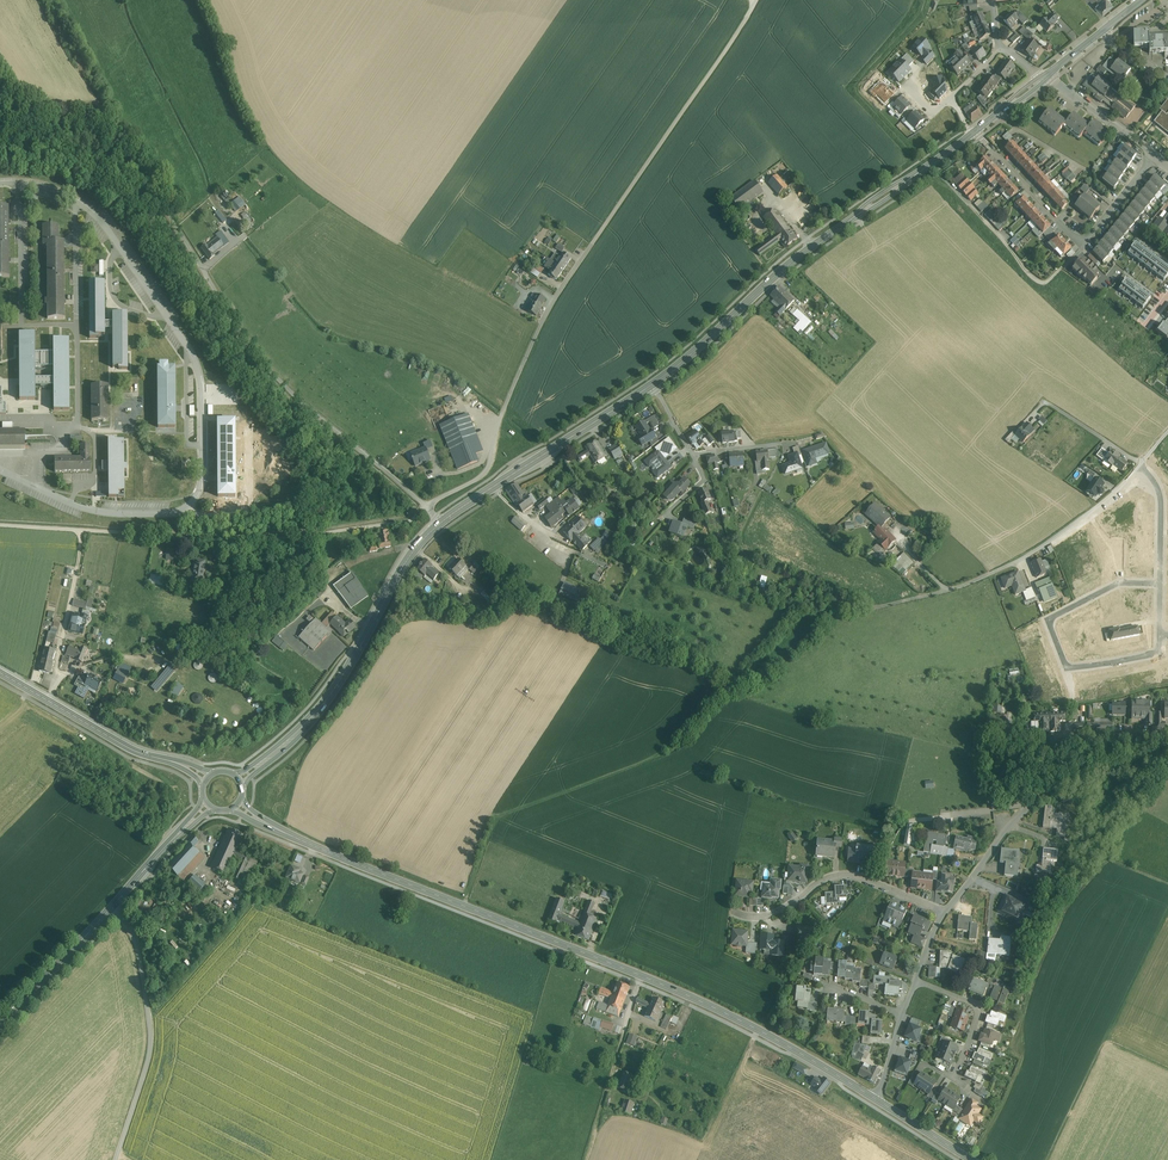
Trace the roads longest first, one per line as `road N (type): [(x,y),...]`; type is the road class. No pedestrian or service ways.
road 1 (unclassified): [(0,113),(105,143),(139,168),(266,356),(428,505)]
road 2 (primary): [(654,384),(440,521),(399,570),(318,711),(238,778)]
road 3 (track): [(461,913),(492,819),(668,752),(727,694),(784,661),(818,621),(878,605)]
road 4 (secondary): [(643,976),(313,847),(237,804)]
road 5 (track): [(428,505),(410,522),(222,543),(0,527)]
road 6 (primary): [(971,135),(795,259),(654,384)]
road 7 (residential): [(1160,583),(1119,583),(1046,620),(1066,669),(1158,654),(1159,634)]
road 8 (residential): [(945,913),(1033,806),(1167,752)]
road 9 (unclassified): [(113,907),(133,931),(153,1042),(116,1159)]
road 10 (residential): [(1154,156),(1085,242),(976,131)]
road 11 (secondary): [(876,1099),(779,1040),(643,976)]
road 12 (residential): [(945,913),(861,875),(830,877),(772,915),(735,914)]
road 13 (primary): [(113,907),(0,1026)]
road 14 (residential): [(917,982),(981,1007),(954,1080)]
road 15 (secondary): [(170,760),(133,750),(48,701)]
road 16 (residential): [(1045,75),(1154,156)]
road 17 (residential): [(1135,470),(1160,492),(1160,583)]

